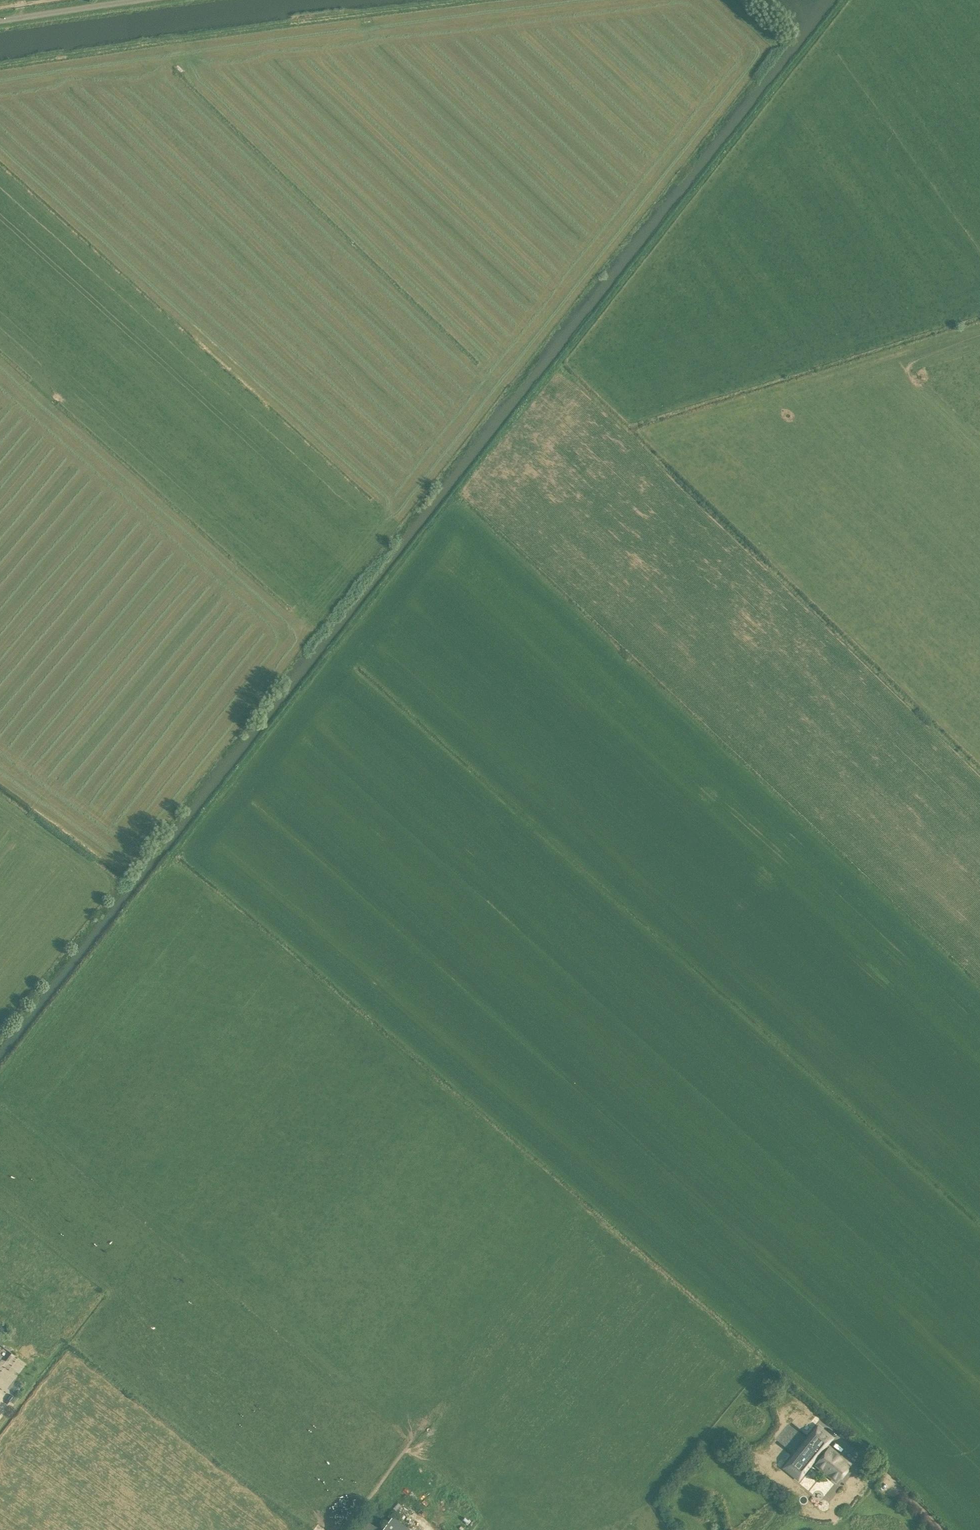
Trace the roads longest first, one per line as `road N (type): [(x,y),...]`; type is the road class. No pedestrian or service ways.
road 1 (track): [(0,66),(475,0)]
road 2 (unclassified): [(0,21),(135,0)]

